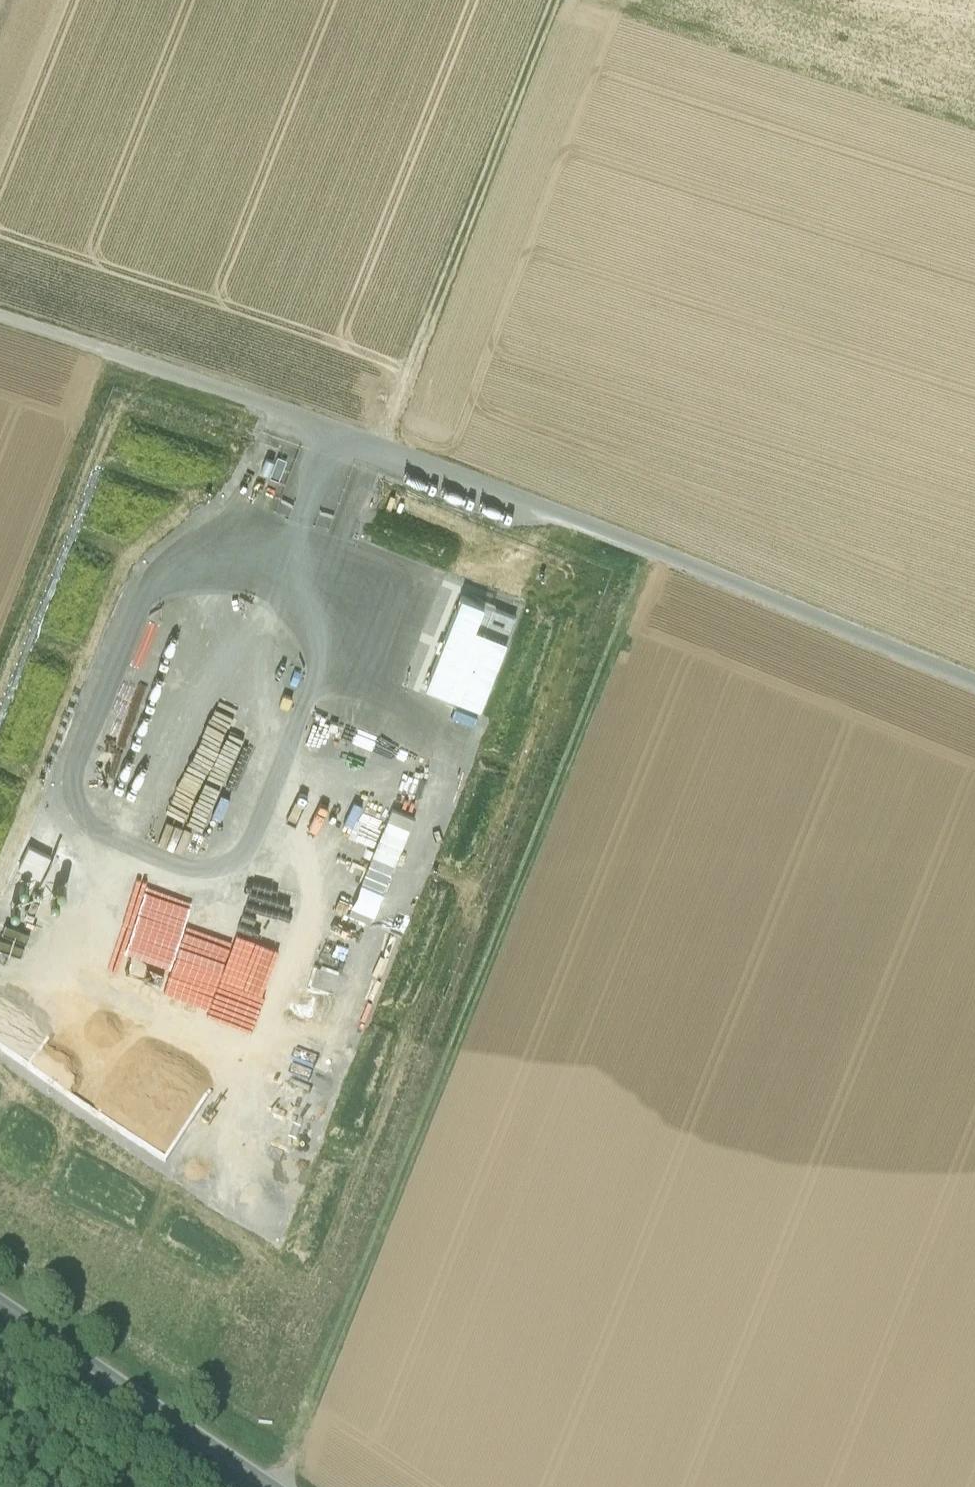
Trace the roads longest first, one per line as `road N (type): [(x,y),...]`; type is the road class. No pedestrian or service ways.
road 1 (track): [(974,681),(378,438),(0,315)]
road 2 (primary): [(0,1312),(260,1486)]

